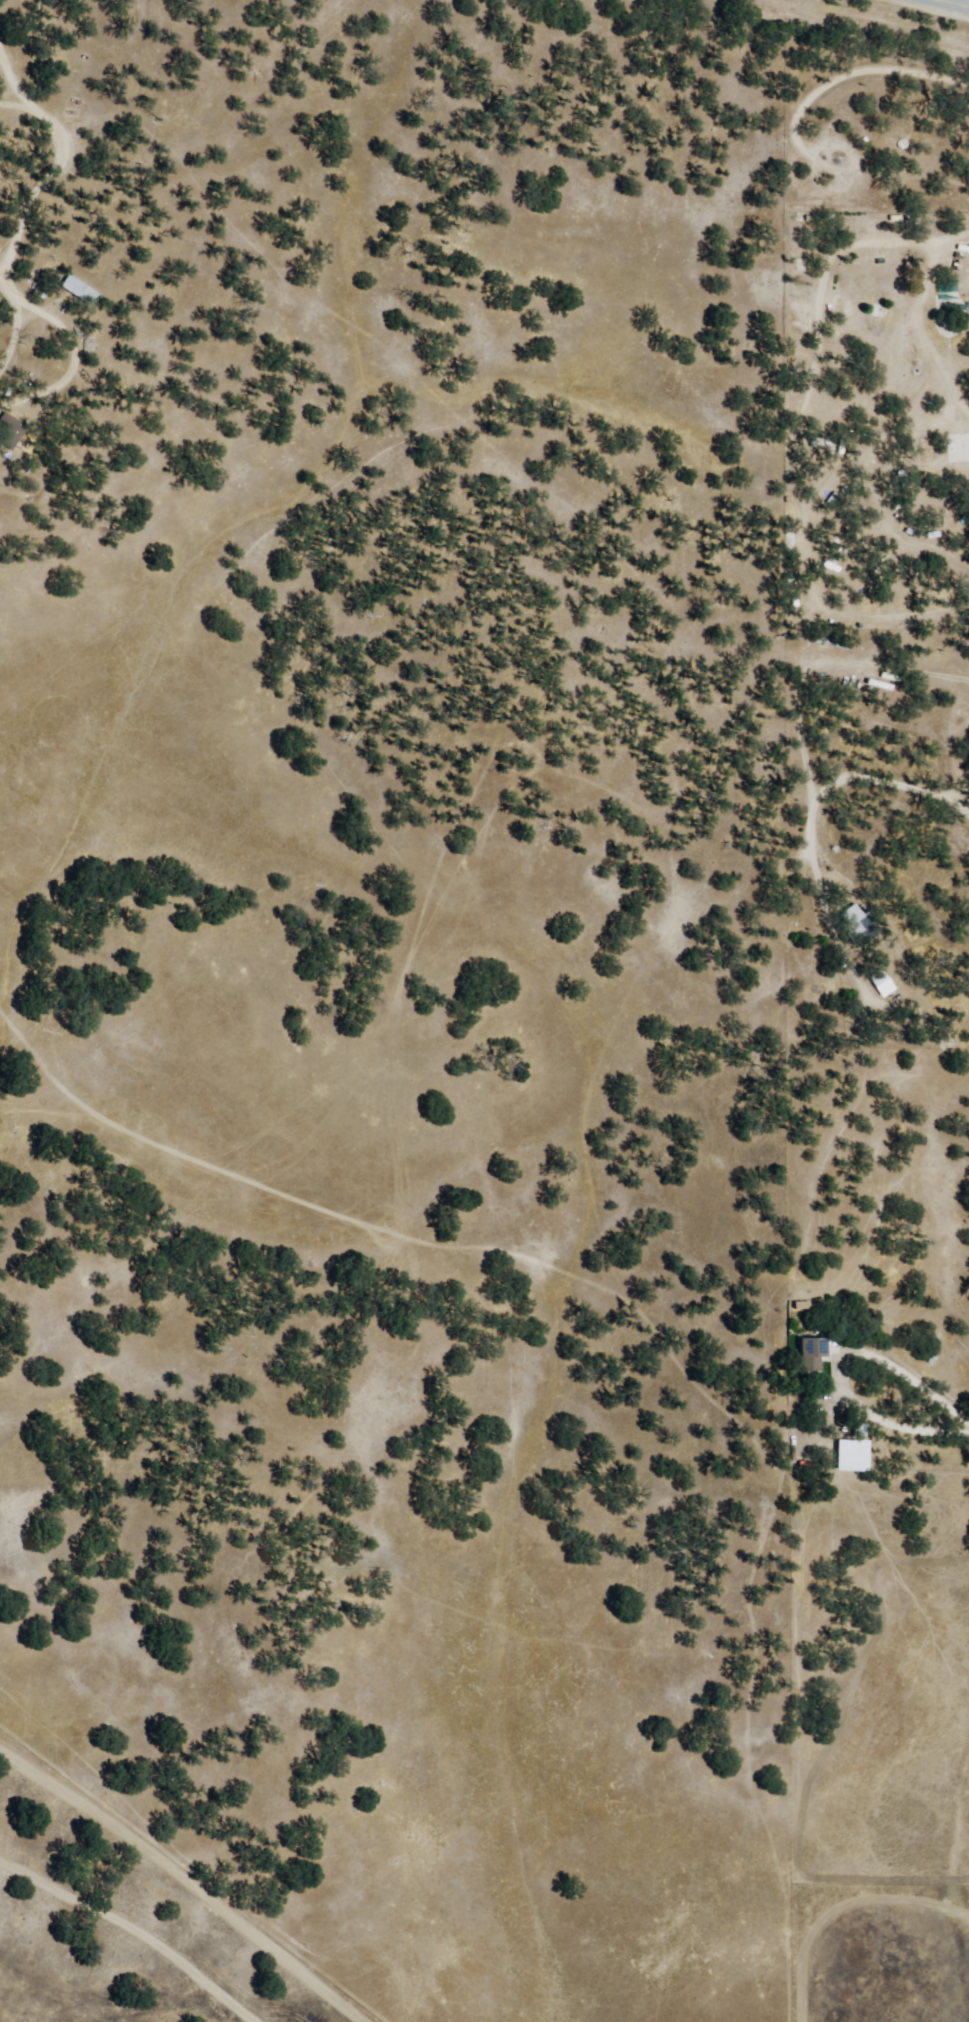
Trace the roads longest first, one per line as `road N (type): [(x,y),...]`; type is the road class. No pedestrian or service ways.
road 1 (track): [(842,2021),(926,1560),(968,1523)]
road 2 (track): [(0,1800),(284,2021)]

